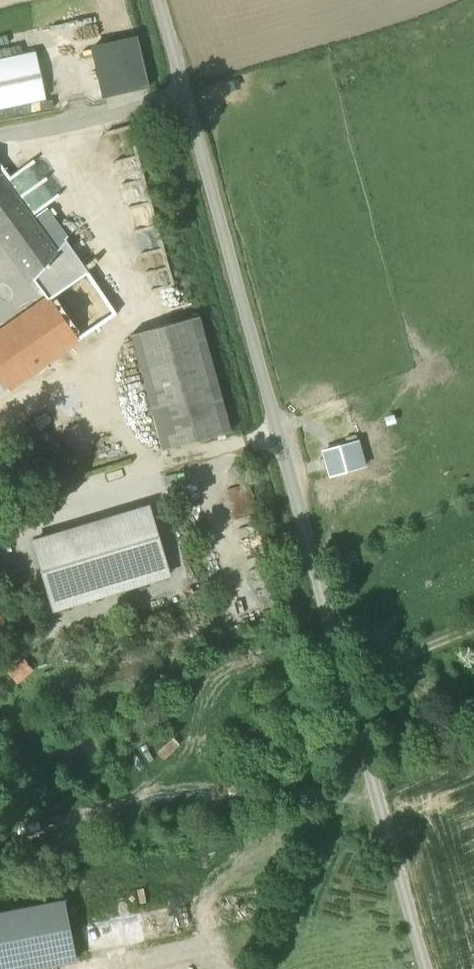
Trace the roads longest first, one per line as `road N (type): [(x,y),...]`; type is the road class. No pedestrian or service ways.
road 1 (unclassified): [(159,0),(427,968)]

